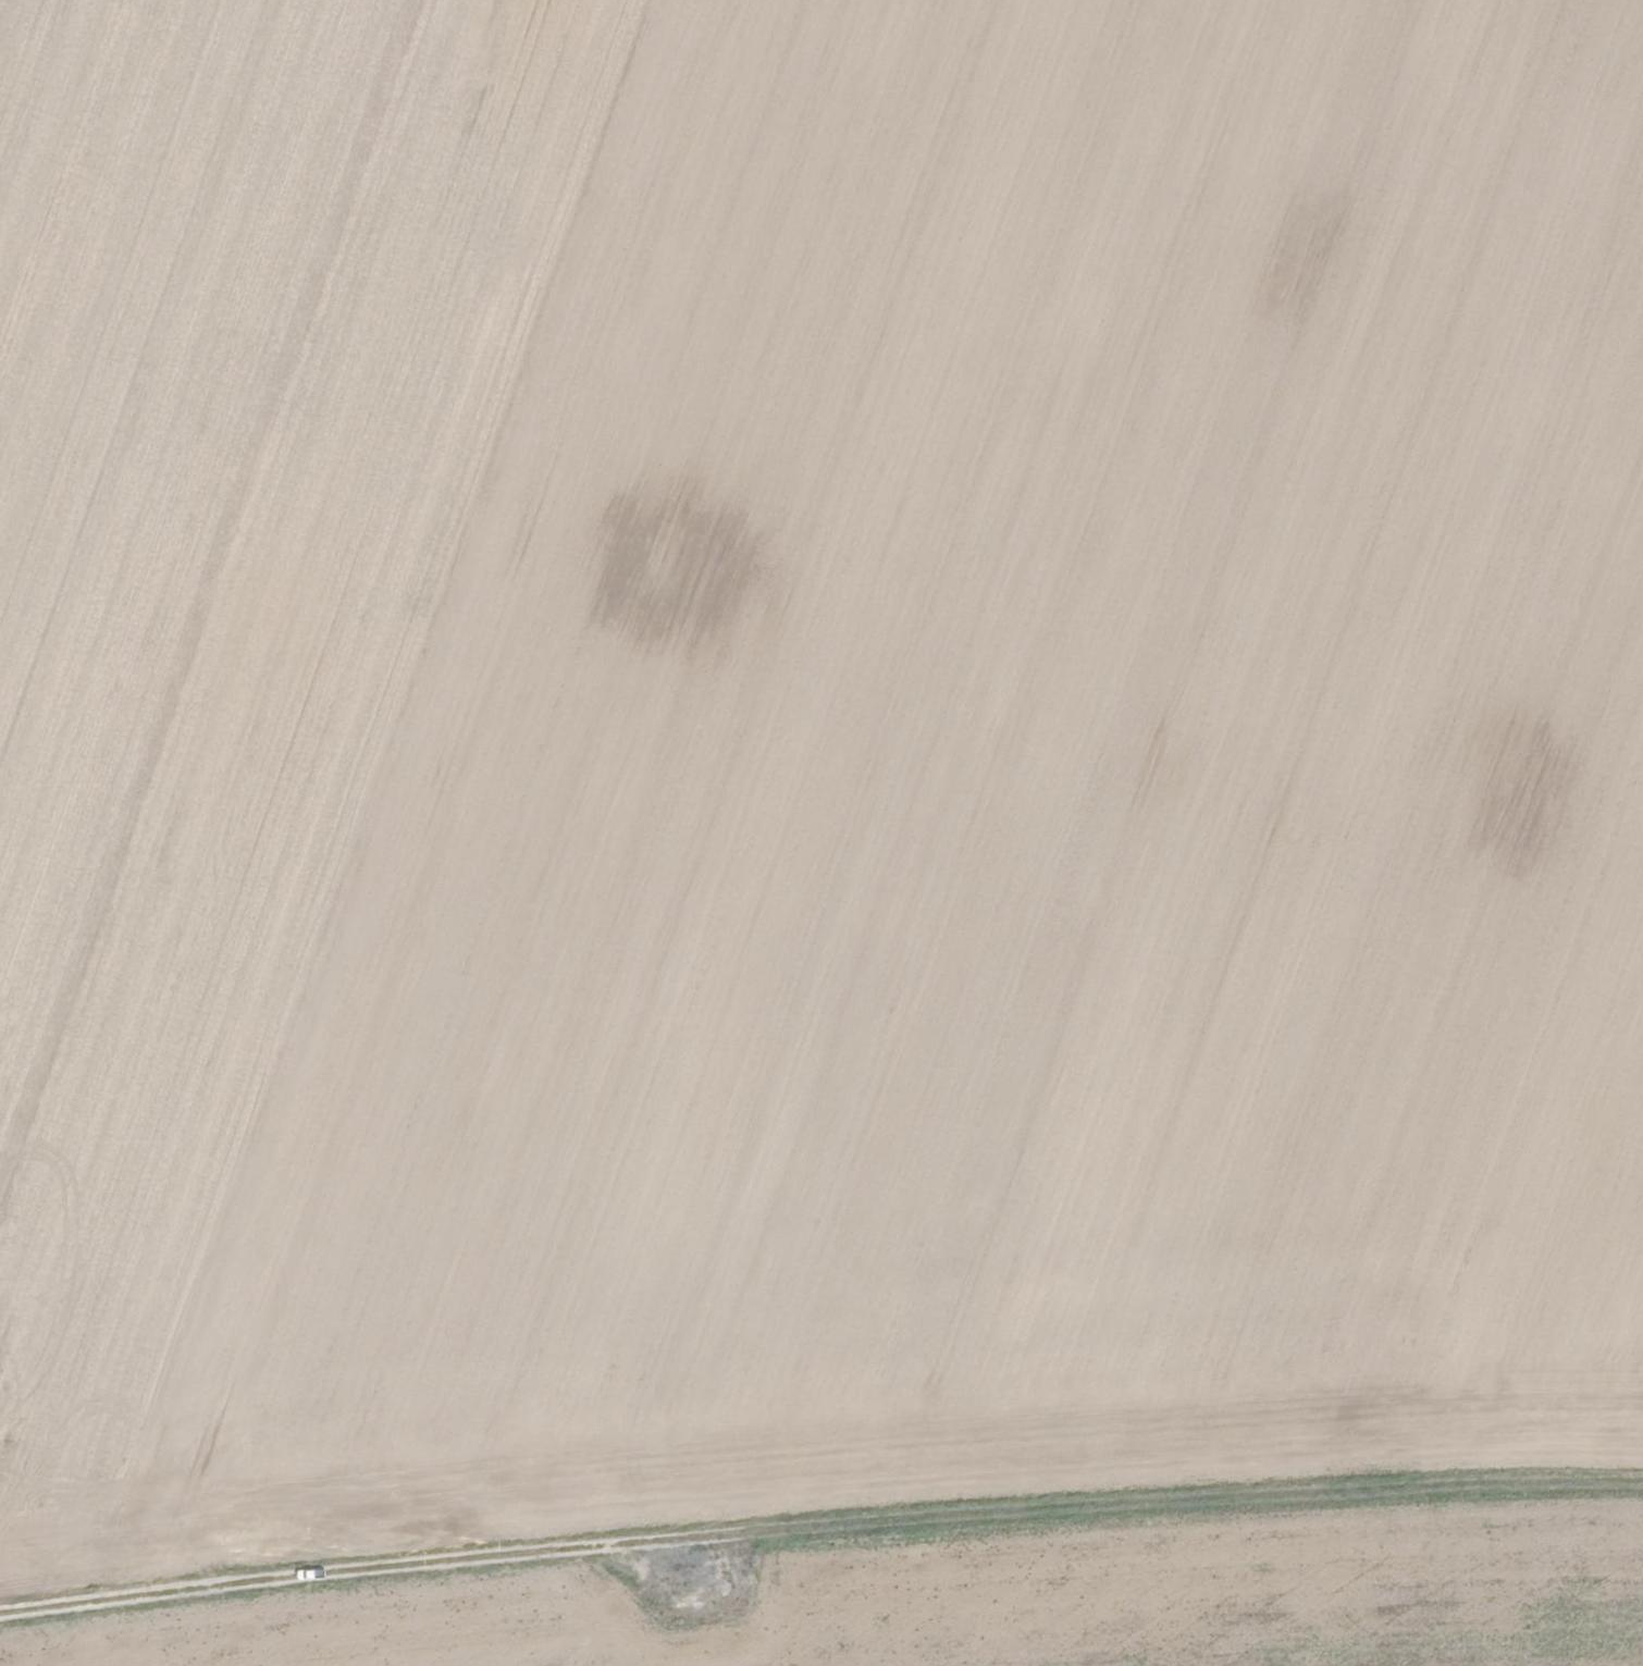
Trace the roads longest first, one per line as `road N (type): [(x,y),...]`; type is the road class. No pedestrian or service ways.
road 1 (track): [(0,1606),(128,1585),(859,1521),(1585,1473),(1642,1477)]

